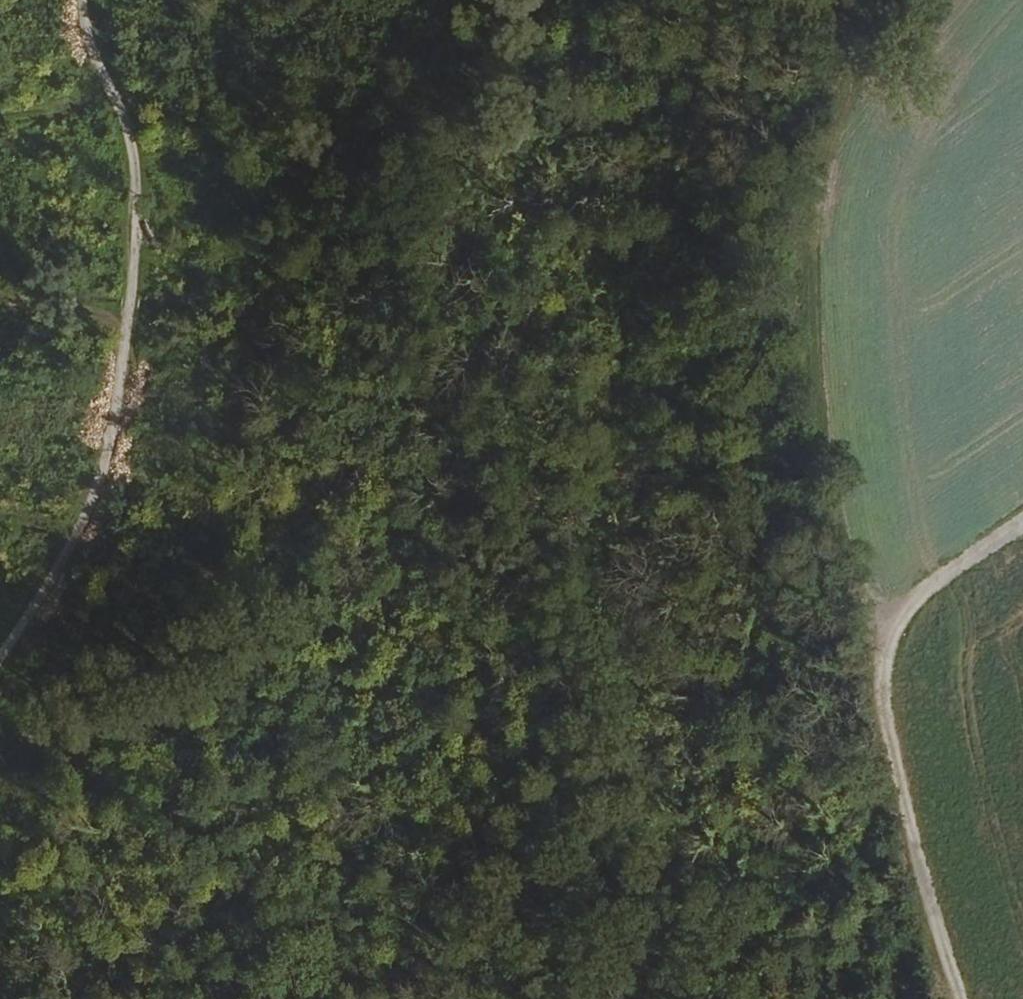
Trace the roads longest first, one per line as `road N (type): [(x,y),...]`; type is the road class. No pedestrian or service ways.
road 1 (track): [(0,661),(100,499),(138,258),(127,148),(100,92),(83,0)]
road 2 (track): [(962,998),(881,723),(891,641),(931,585),(1022,523)]

